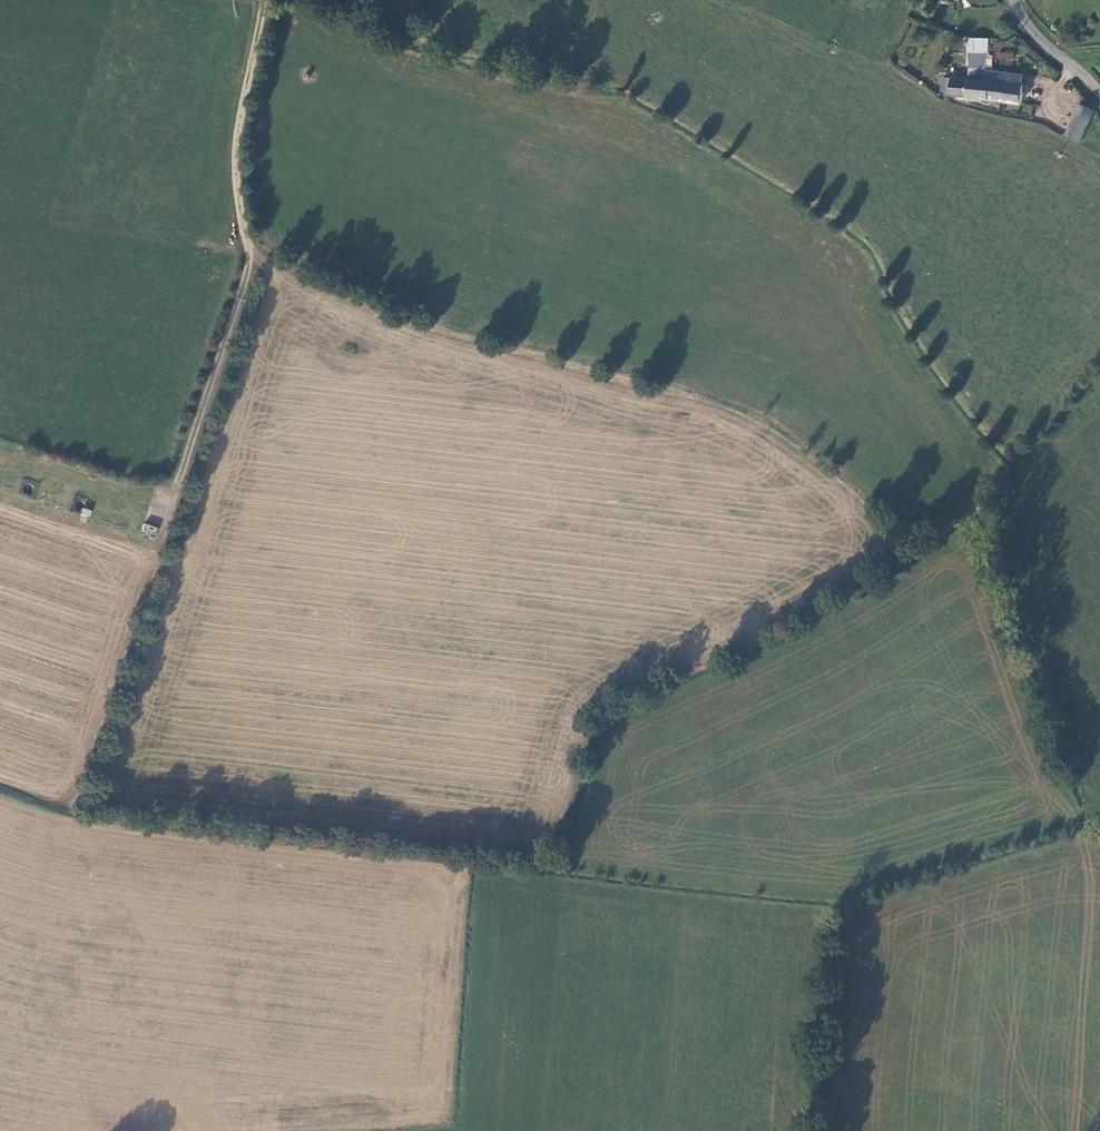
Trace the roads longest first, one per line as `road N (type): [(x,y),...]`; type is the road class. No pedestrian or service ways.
road 1 (track): [(262,0),(236,146),(245,275),(171,495)]
road 2 (unclassified): [(1099,93),(1032,29),(1015,0)]

